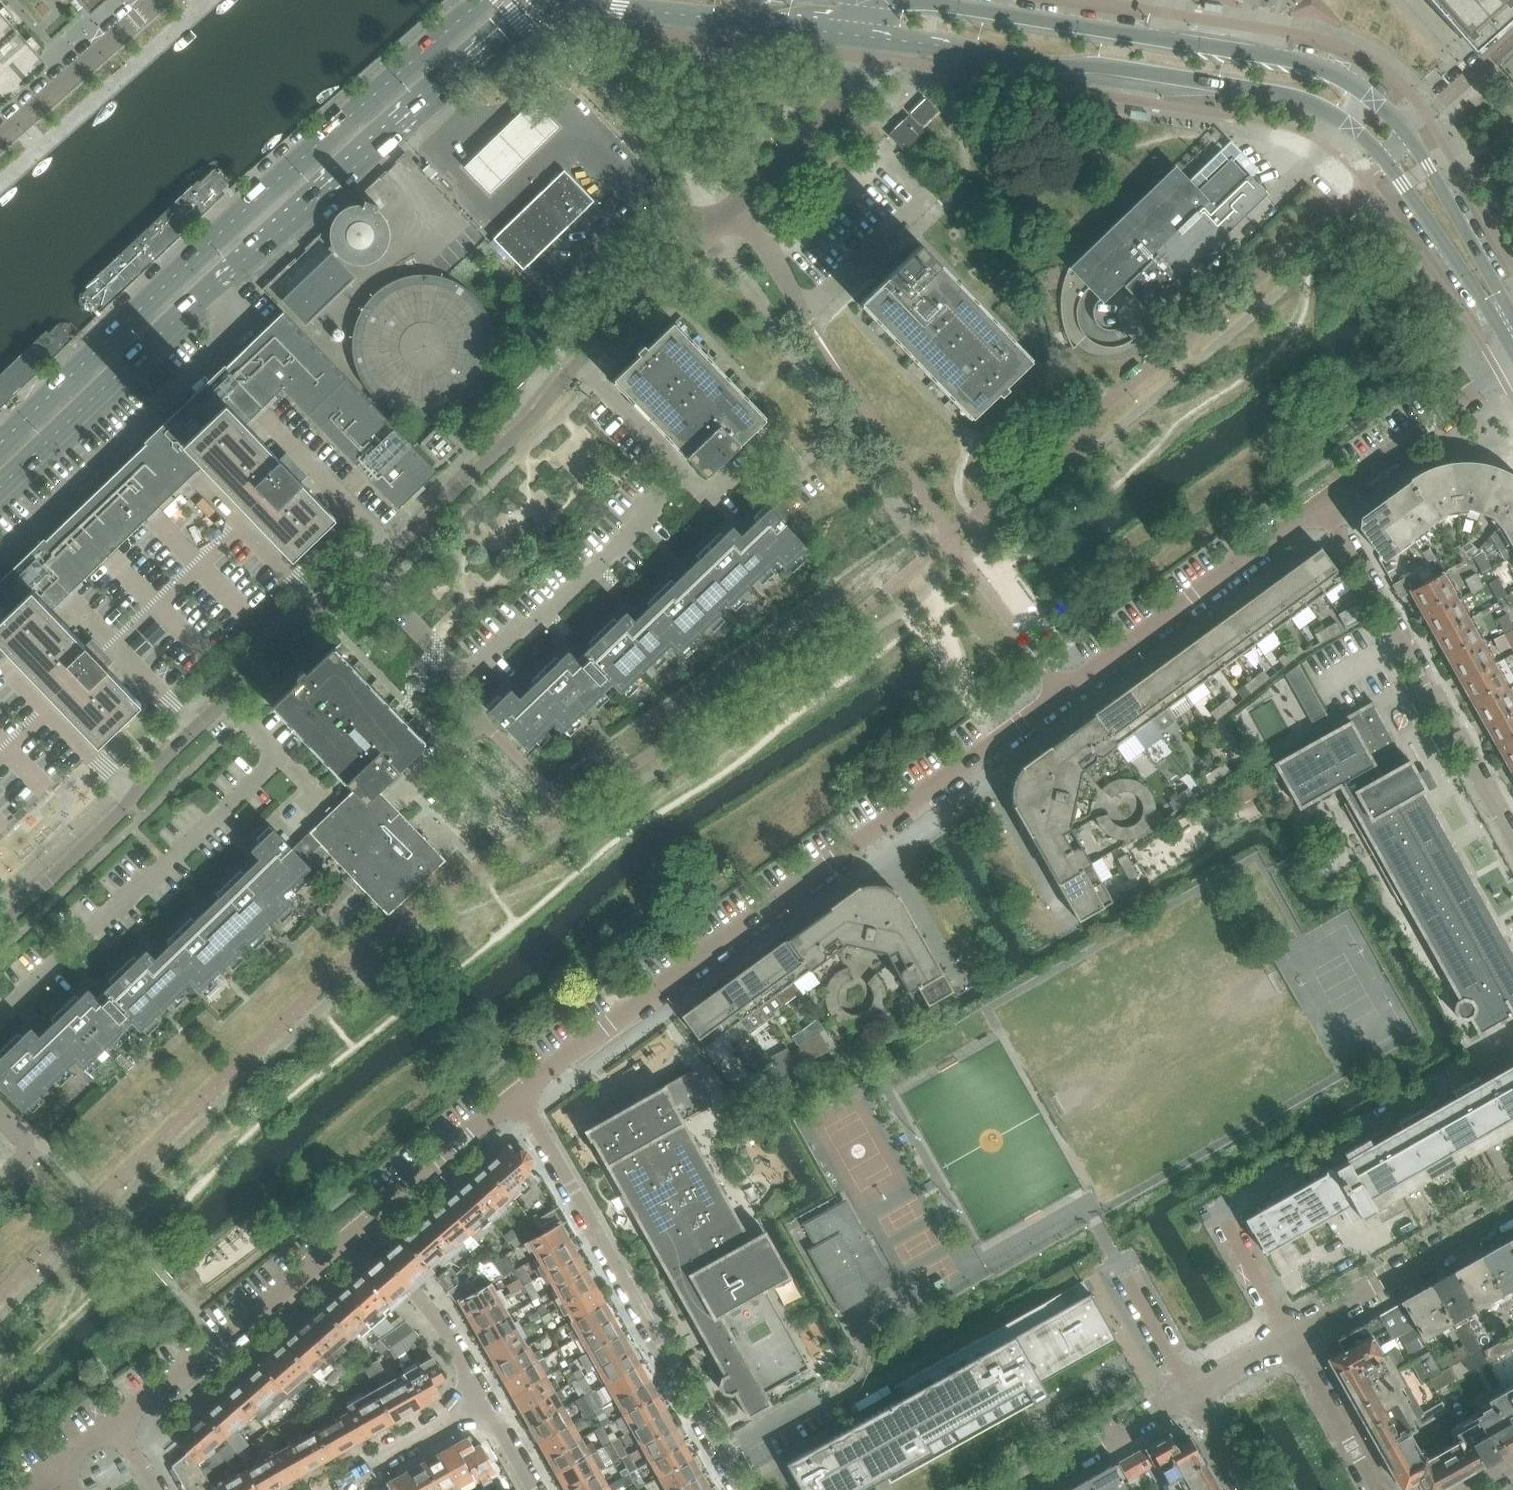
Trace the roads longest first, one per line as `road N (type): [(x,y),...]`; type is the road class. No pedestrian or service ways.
road 1 (residential): [(0,928),(332,597),(390,554),(526,425),(569,371),(848,97),(865,72),(872,38)]
road 2 (residential): [(1321,503),(519,1091)]
road 3 (secondary): [(0,487),(203,295),(551,0)]
road 4 (secondary): [(482,0),(226,227),(0,443)]
road 5 (secondary): [(872,38),(1289,96),(1349,124),(1386,162)]
road 6 (secondary): [(1407,133),(1352,83),(1304,63),(905,0)]
road 7 (residential): [(519,1091),(742,1489)]
road 8 (residential): [(1512,844),(1321,503)]
road 9 (residential): [(360,1229),(115,1420)]
road 10 (secondary): [(579,0),(872,38)]
road 11 (residential): [(1289,1335),(1512,1209)]
road 12 (secondary): [(1386,162),(1512,353)]
road 13 (residential): [(1499,373),(1321,503)]
road 14 (residential): [(0,141),(160,0)]
road 15 (residential): [(360,1229),(435,1316),(486,1399)]
road 16 (secondary): [(1512,317),(1407,133)]
road 17 (residential): [(519,1091),(360,1229)]
road 18 (residential): [(1015,1489),(1190,1391)]
road 19 (residential): [(486,1399),(324,1489)]
road 20 (residential): [(1376,1489),(1289,1335)]
road 21 (residential): [(1512,38),(1407,133)]
road 22 (residential): [(1126,1277),(1190,1391)]
road 23 (residential): [(1289,1335),(1226,1221)]

